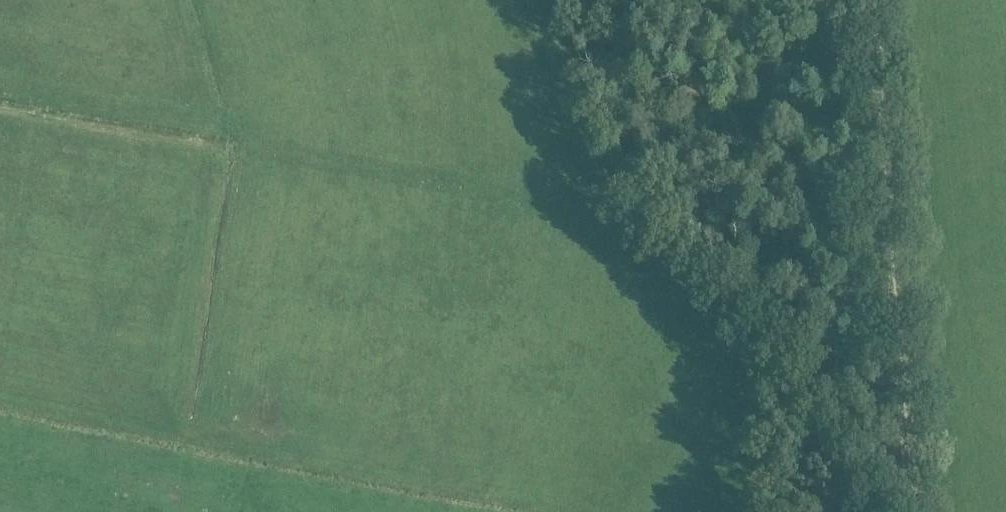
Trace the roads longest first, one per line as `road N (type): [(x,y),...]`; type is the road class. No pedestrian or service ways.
road 1 (track): [(907,511),(868,0)]

